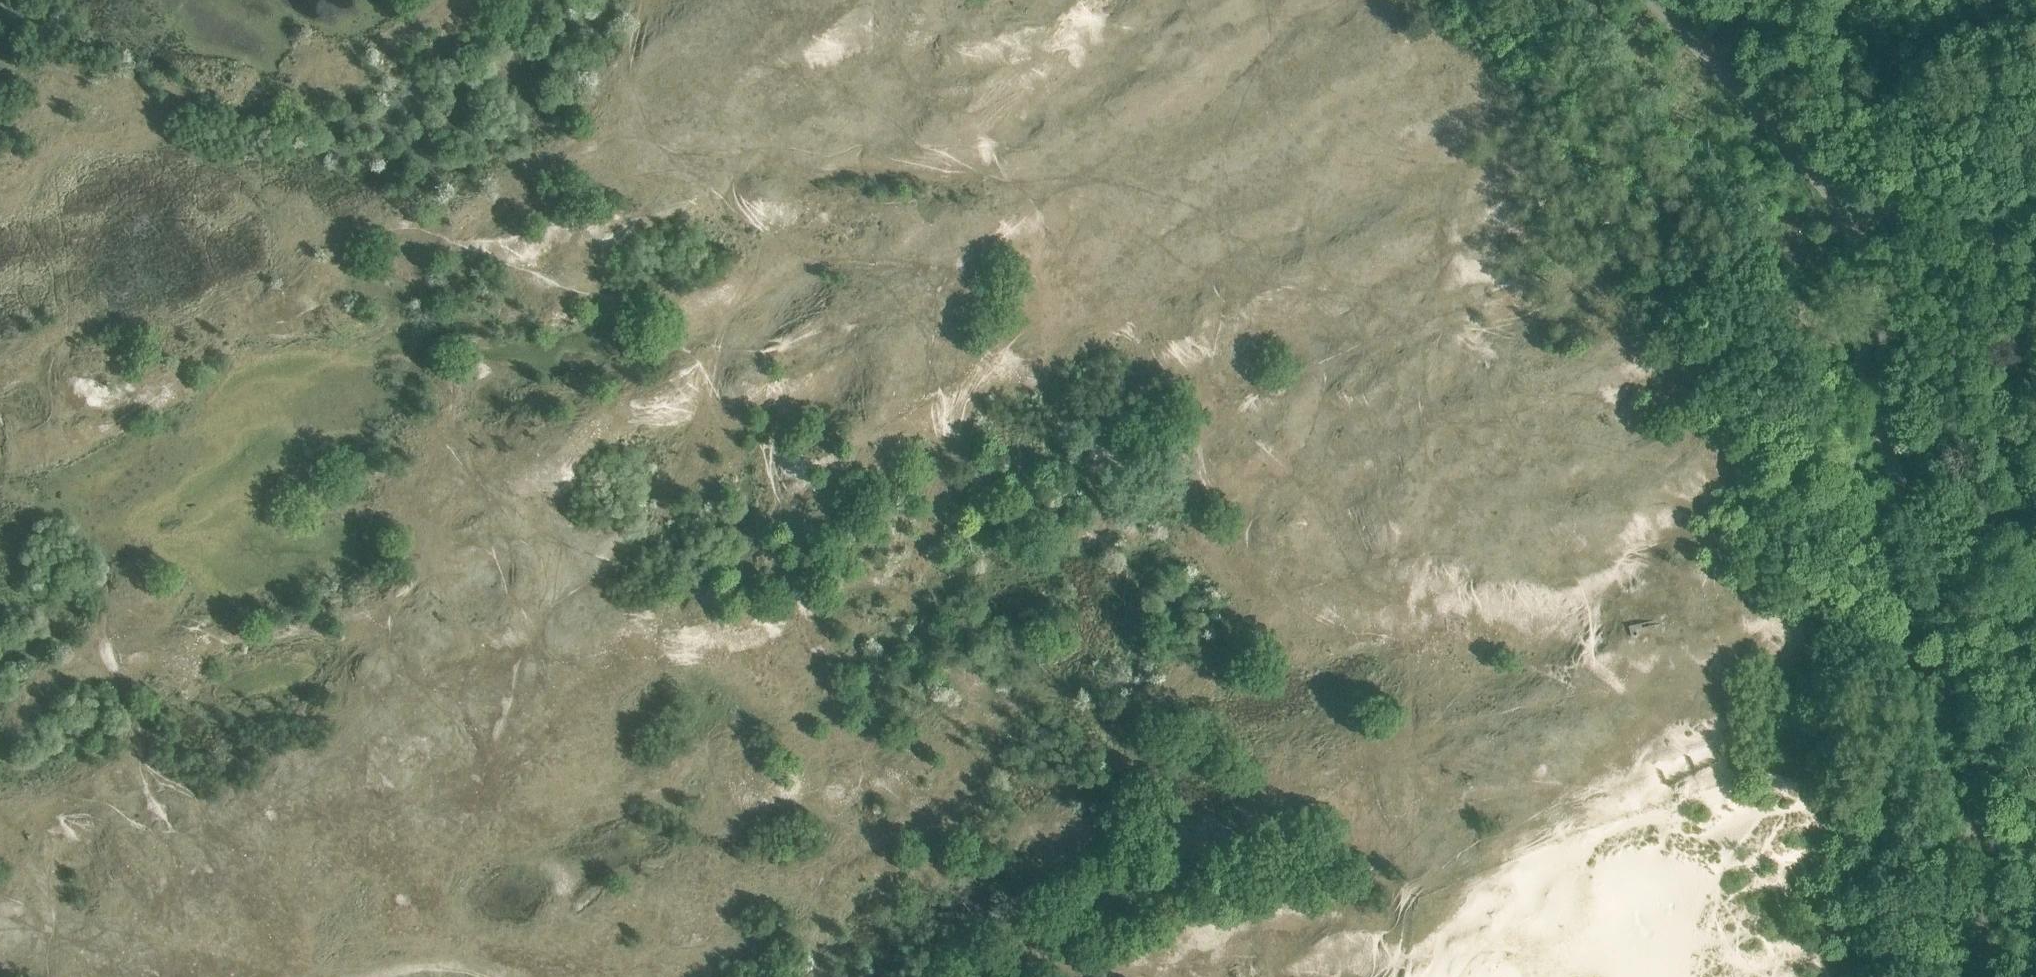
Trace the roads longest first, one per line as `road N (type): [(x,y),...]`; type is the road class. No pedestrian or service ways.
road 1 (unclassified): [(1994,976),(1977,890),(1975,788),(1952,662),(1862,353),(1850,212)]
road 2 (track): [(623,976),(562,957),(468,949),(384,949),(299,976)]
road 3 (residential): [(1850,212),(1650,0)]
road 4 (unclassified): [(1850,212),(1897,214),(2035,269)]

